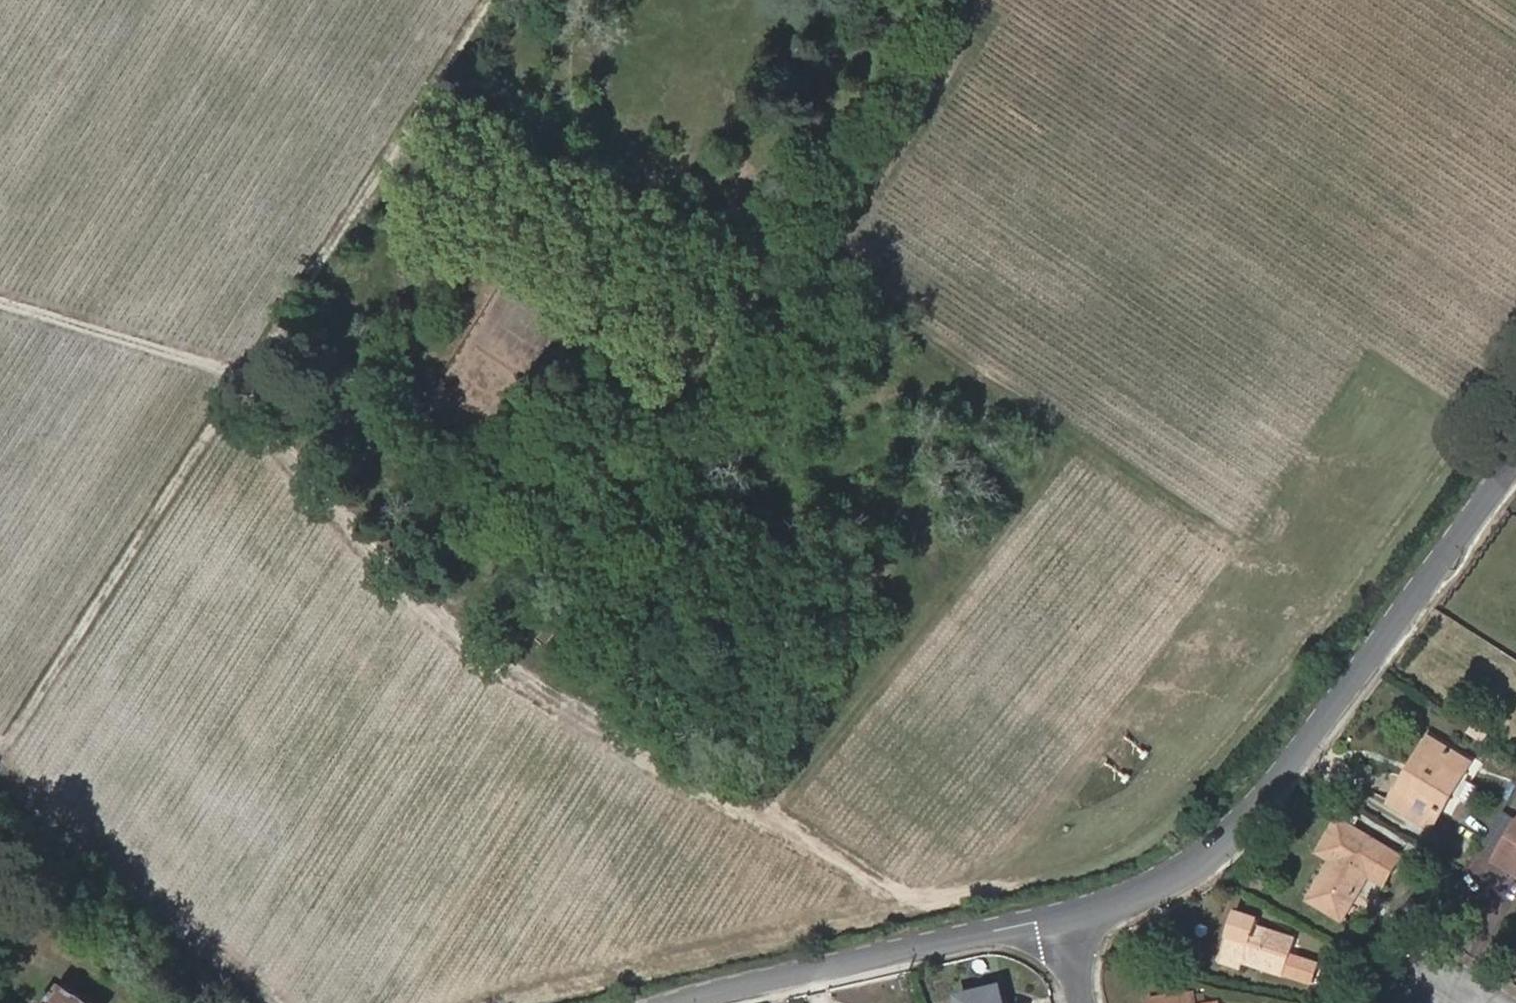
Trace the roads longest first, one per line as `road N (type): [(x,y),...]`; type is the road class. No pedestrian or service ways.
road 1 (track): [(0,302),(224,369),(233,384),(226,407),(0,745)]
road 2 (residential): [(1071,923),(1222,862),(1515,458)]
road 3 (track): [(488,0),(244,383),(233,384)]
road 4 (residential): [(726,1002),(1071,923)]

